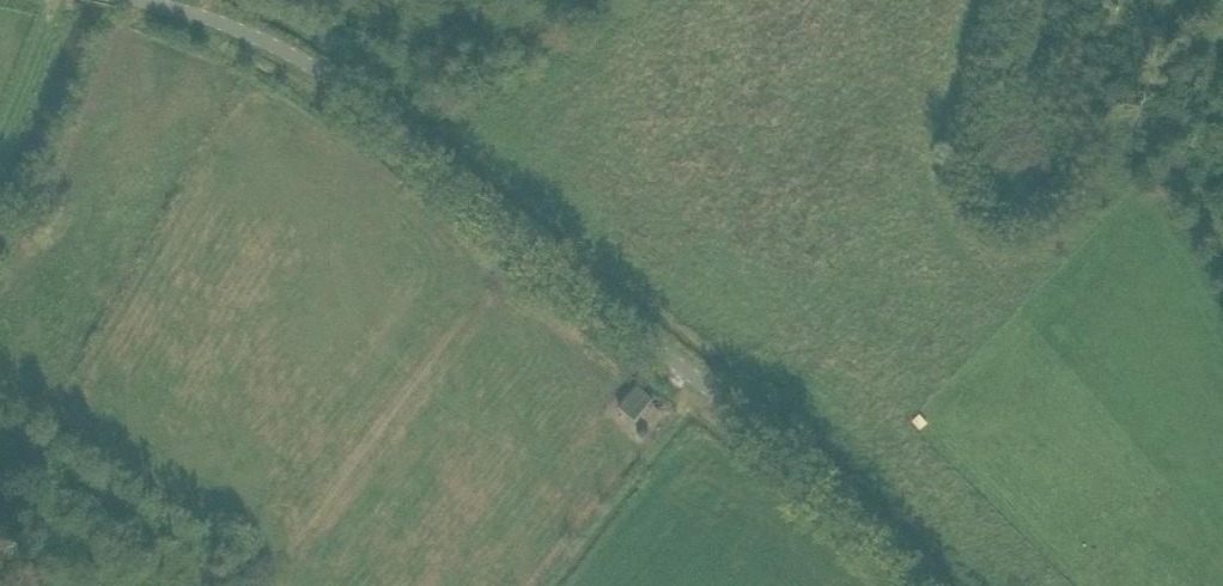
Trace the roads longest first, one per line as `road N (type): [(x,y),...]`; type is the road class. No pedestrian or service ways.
road 1 (unclassified): [(139,0),(259,40),(343,86),(809,470),(922,585)]
road 2 (track): [(51,0),(0,139)]

